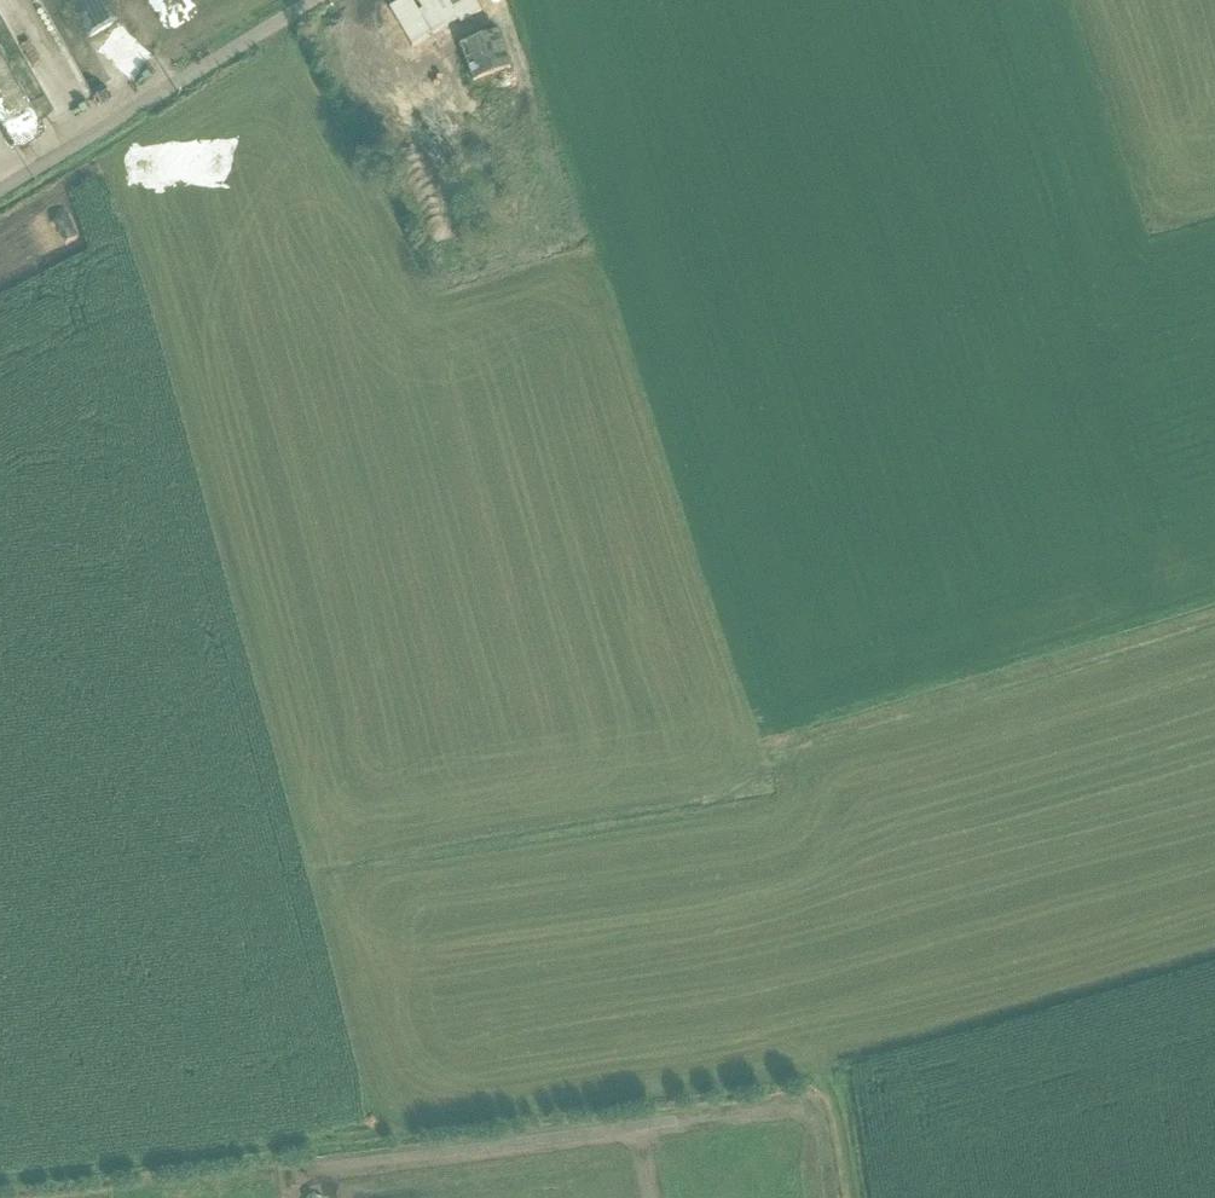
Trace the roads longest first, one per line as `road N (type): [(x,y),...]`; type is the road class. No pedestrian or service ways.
road 1 (track): [(861,1197),(838,1069),(0,1179)]
road 2 (unclassified): [(0,182),(301,0)]

